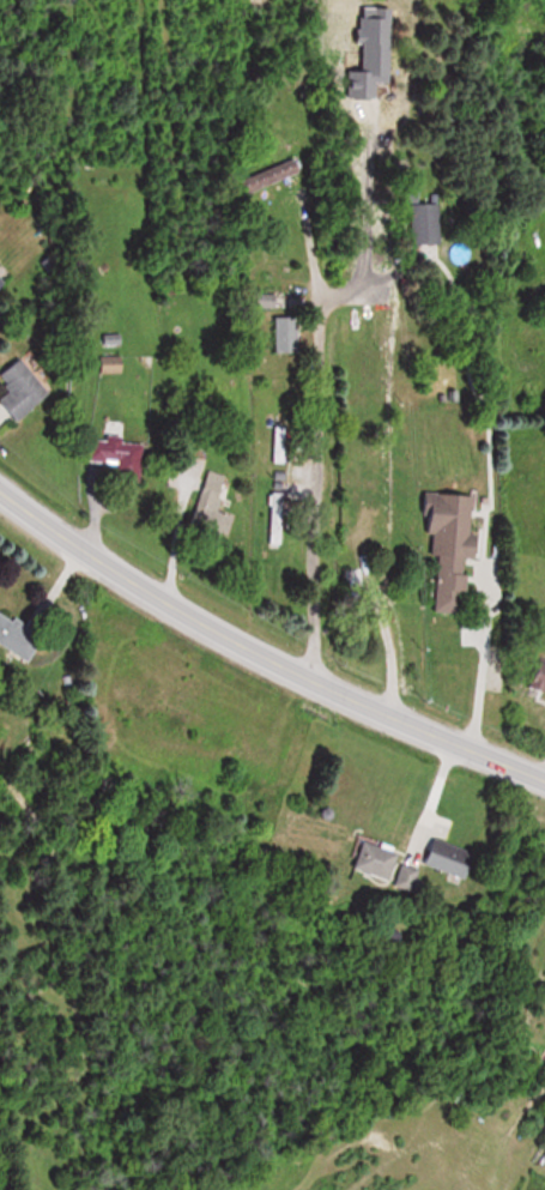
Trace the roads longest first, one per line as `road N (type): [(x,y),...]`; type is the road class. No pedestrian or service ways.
road 1 (residential): [(544,783),(290,668),(0,488)]

